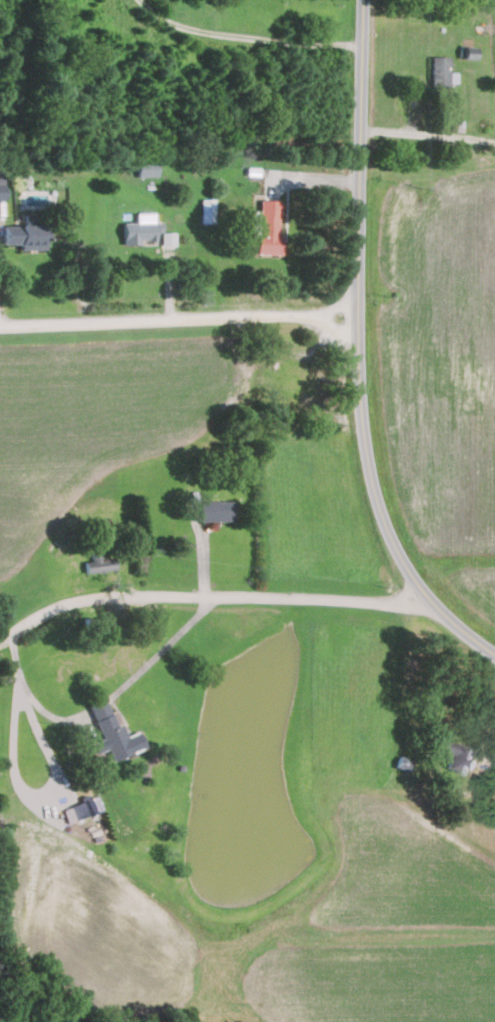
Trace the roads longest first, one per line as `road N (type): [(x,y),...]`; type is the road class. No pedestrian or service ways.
road 1 (residential): [(494,655),(431,604),(374,494),(357,310),(363,0)]
road 2 (residential): [(0,646),(56,615),(106,600),(431,604)]
road 3 (residential): [(0,325),(357,310)]

